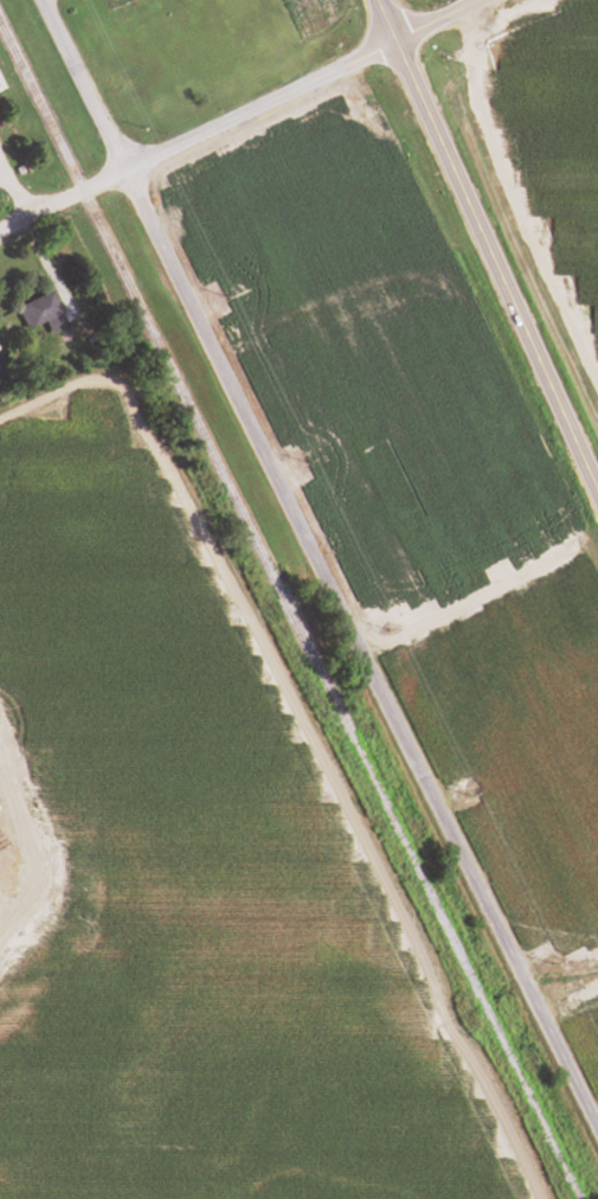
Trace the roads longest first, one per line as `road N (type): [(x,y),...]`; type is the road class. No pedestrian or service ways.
road 1 (residential): [(597,1139),(36,0)]
road 2 (primary): [(390,39),(597,502)]
road 3 (residential): [(28,210),(83,191),(390,39)]
road 4 (track): [(0,954),(30,902),(0,811)]

